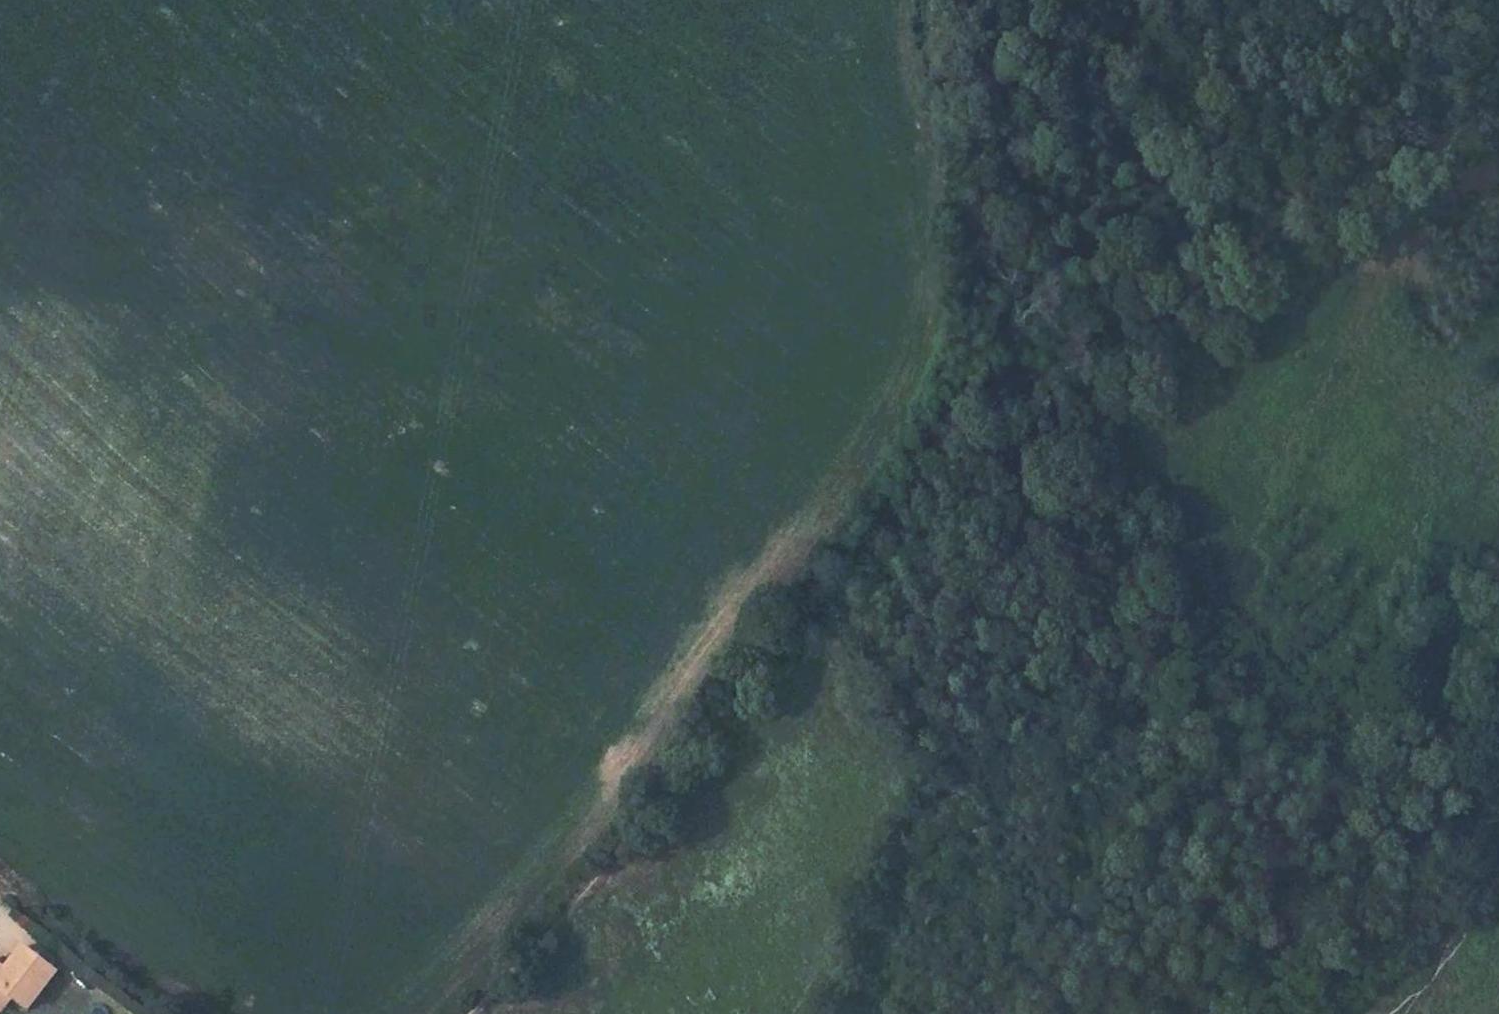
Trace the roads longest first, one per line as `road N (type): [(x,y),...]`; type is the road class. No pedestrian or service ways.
road 1 (track): [(1258,1013),(1394,915),(1498,696)]

